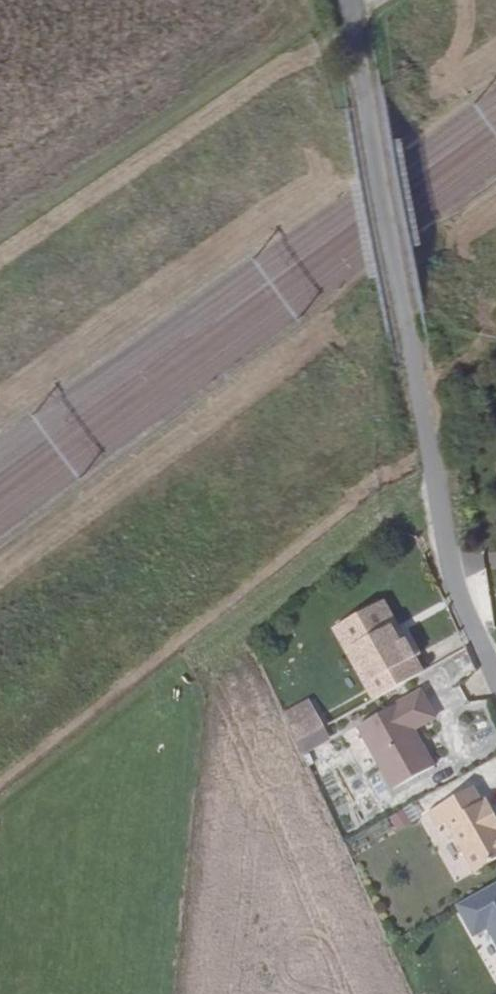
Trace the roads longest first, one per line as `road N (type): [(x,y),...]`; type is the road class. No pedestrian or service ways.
road 1 (residential): [(495,691),(457,598),(395,256)]
road 2 (unclassified): [(395,256),(348,0)]

